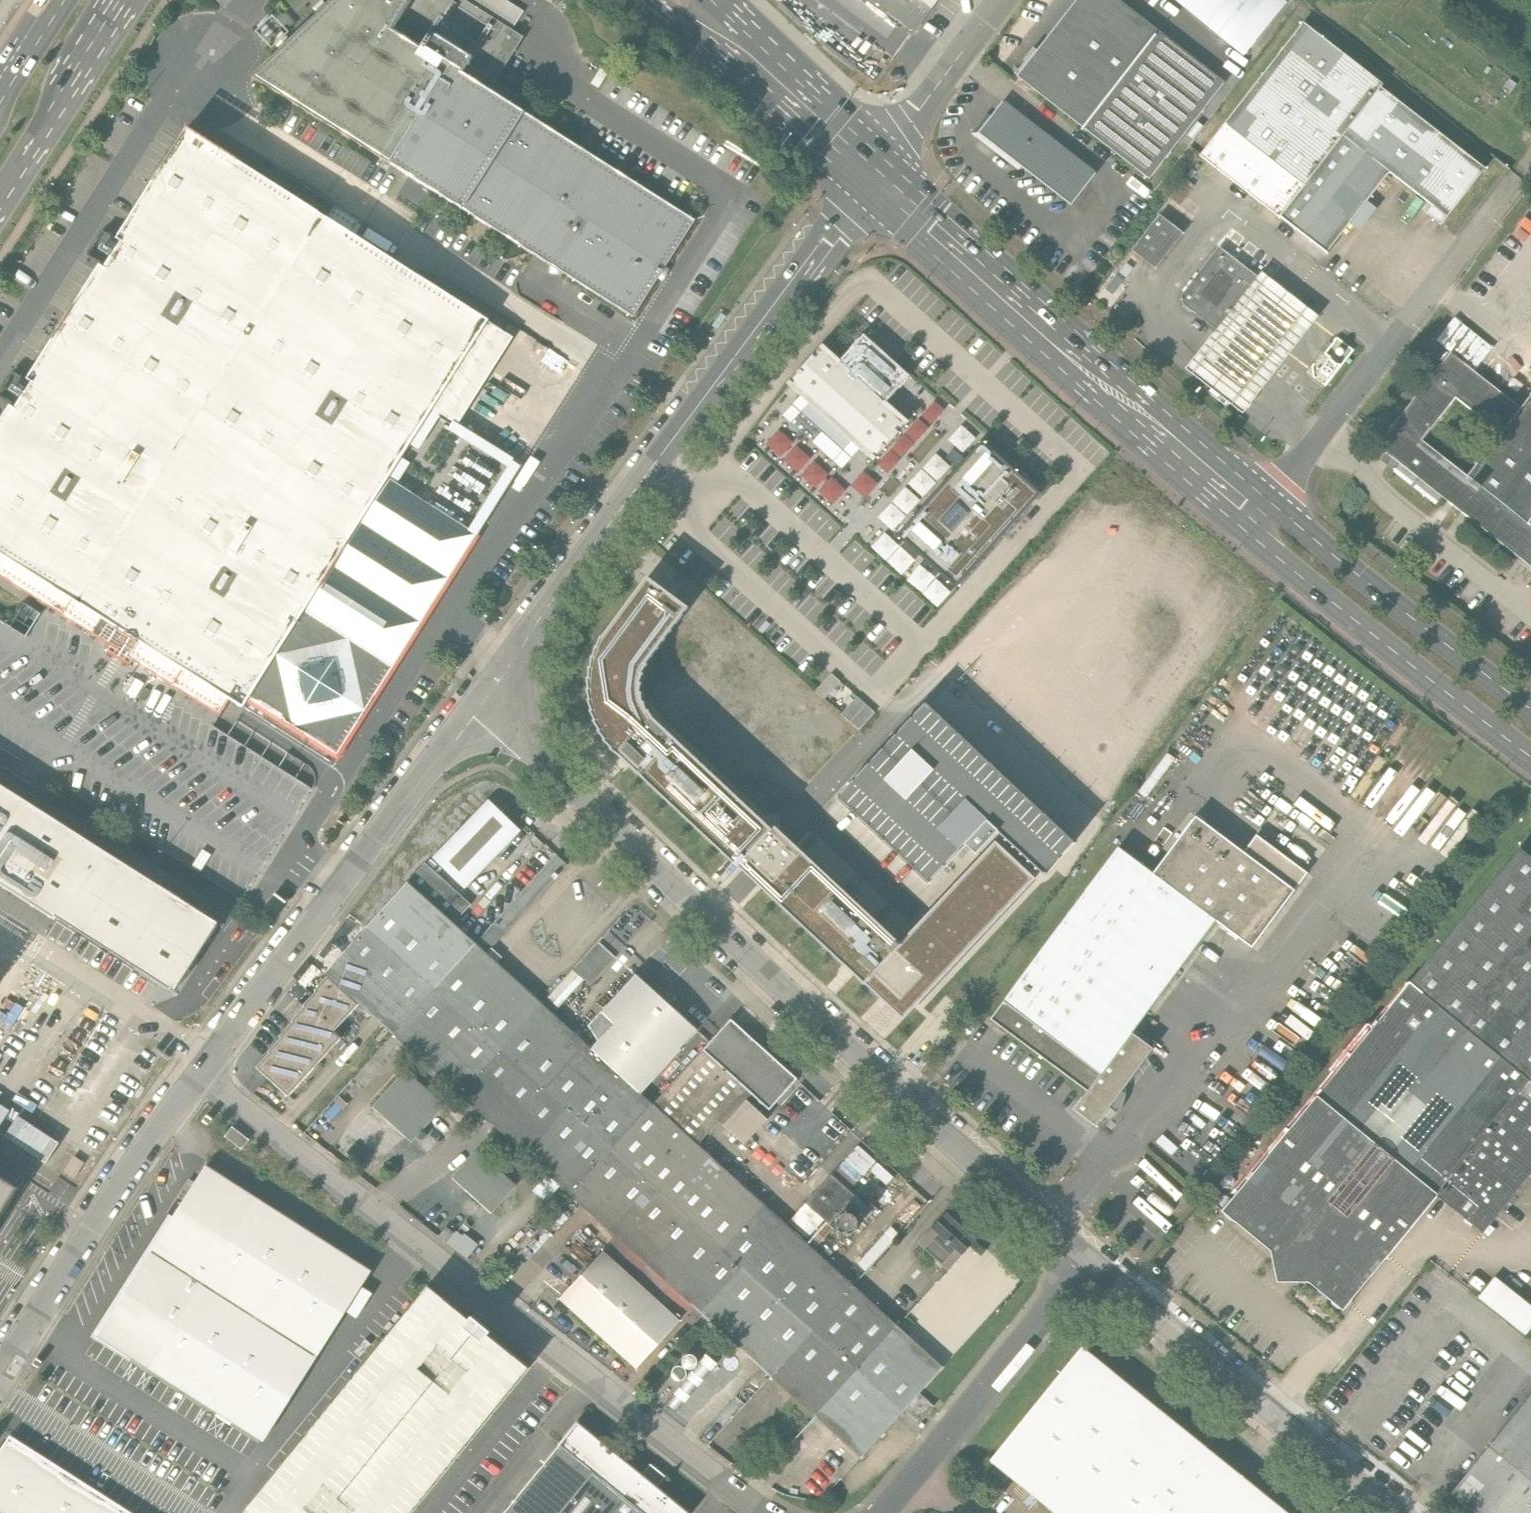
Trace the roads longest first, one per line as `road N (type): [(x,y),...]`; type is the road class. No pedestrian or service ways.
road 1 (unclassified): [(482,703),(879,1078),(1088,1264)]
road 2 (residential): [(762,1512),(198,1078)]
road 3 (unclassified): [(879,169),(482,703)]
road 4 (primary): [(1260,514),(879,169)]
road 5 (unclassified): [(482,703),(198,1078)]
road 6 (unclassified): [(1517,179),(1260,514)]
road 7 (unclassified): [(1088,1264),(1394,1512)]
road 8 (primary): [(1260,514),(1271,547),(1530,755)]
road 9 (unclassified): [(198,1078),(0,1376)]
road 10 (primary): [(1530,708),(1293,521),(1260,514)]
road 11 (residential): [(885,1512),(1088,1264)]
road 12 (primary): [(0,208),(124,0)]
road 13 (primary): [(879,169),(719,27)]
road 14 (unclassified): [(879,169),(1001,0)]
road 15 (primary): [(65,0),(0,103)]

